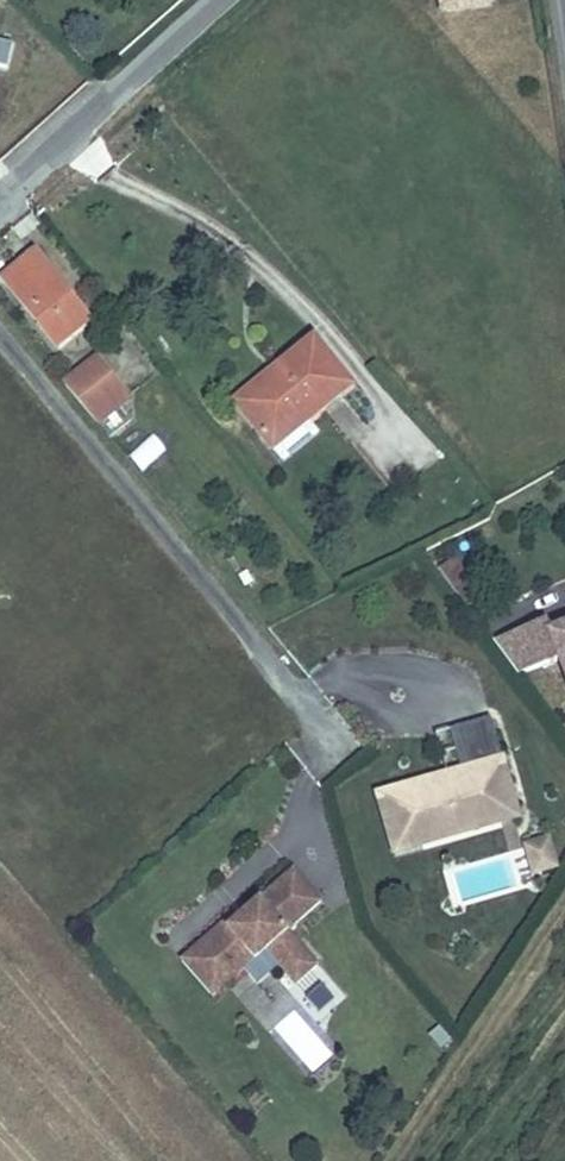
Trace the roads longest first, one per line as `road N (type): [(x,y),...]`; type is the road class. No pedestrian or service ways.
road 1 (unclassified): [(0,200),(225,0)]

